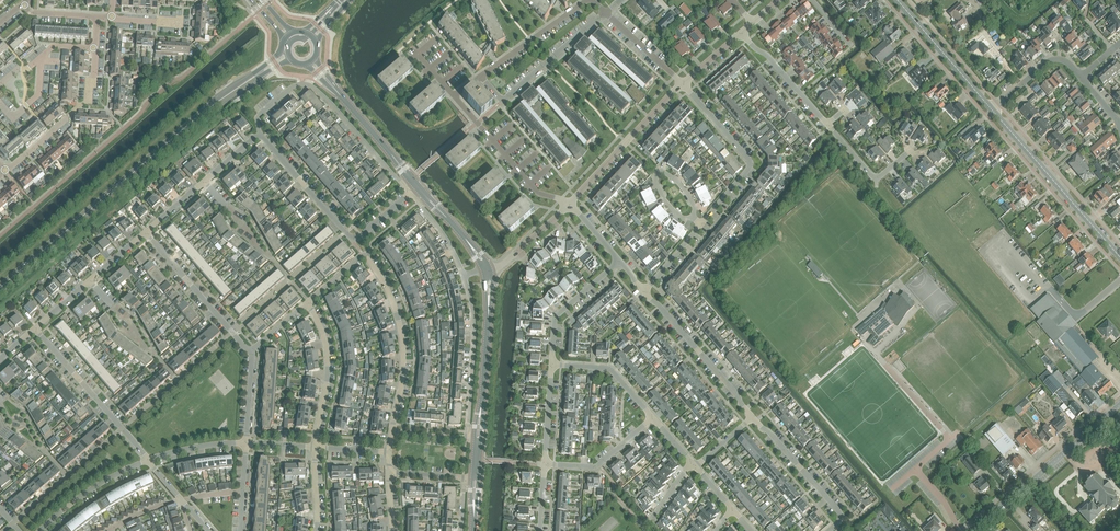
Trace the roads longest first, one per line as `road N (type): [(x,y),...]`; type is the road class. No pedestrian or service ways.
road 1 (secondary): [(0,288),(211,106)]
road 2 (residential): [(911,149),(875,179),(741,33)]
road 3 (residential): [(261,134),(257,117),(294,86),(313,87),(411,194)]
road 4 (tertiary): [(1119,257),(993,111)]
road 5 (tertiary): [(974,530),(1119,405)]
road 6 (residential): [(392,434),(404,341),(395,304),(364,254)]
road 7 (residential): [(700,226),(751,165),(683,83)]
road 8 (residential): [(151,461),(38,327)]
road 9 (unclassified): [(478,440),(487,269)]
road 10 (residential): [(753,418),(644,292)]
road 11 (residential): [(464,275),(474,321),(468,439)]
road 12 (residential): [(570,203),(683,83)]
road 13 (residential): [(252,352),(147,232)]
road 14 (residential): [(570,203),(539,192),(457,96)]
road 15 (residential): [(827,530),(837,523),(833,507),(753,418)]
road 16 (residential): [(317,448),(329,367),(308,304)]
road 17 (tertiary): [(993,111),(898,0)]
road 18 (residential): [(503,101),(606,12)]
road 19 (residential): [(552,365),(556,315),(620,261)]
road 20 (residential): [(482,77),(589,0)]
road 21 (residential): [(41,530),(95,487),(151,461)]
road 22 (unclassified): [(419,187),(335,88)]
road 23 (residential): [(345,232),(261,134)]
road 24 (residential): [(546,465),(596,467),(651,417)]
road 25 (residential): [(651,417),(609,369),(552,365)]

